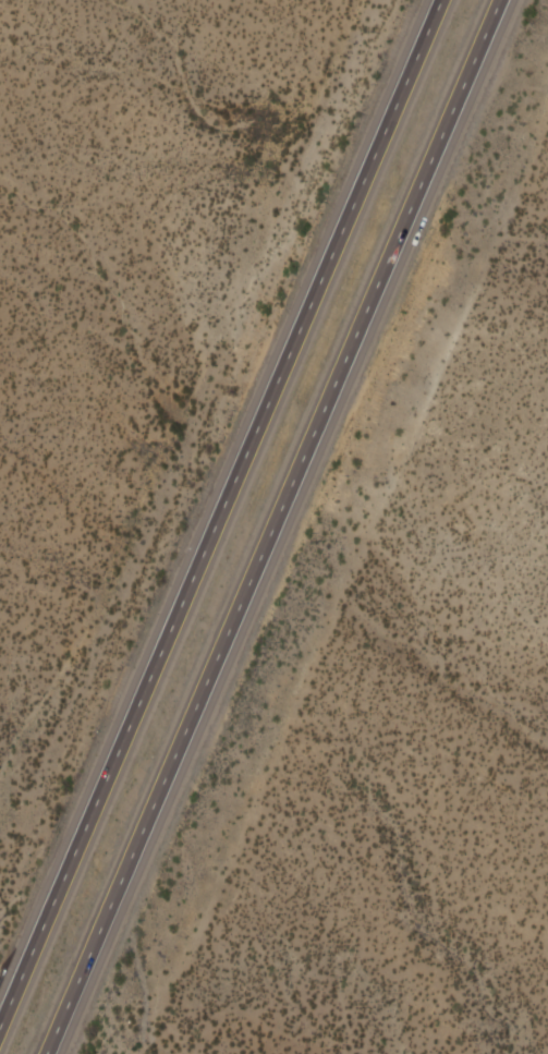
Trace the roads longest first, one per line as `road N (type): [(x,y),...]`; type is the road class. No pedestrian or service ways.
road 1 (motorway): [(46,1053),(497,0)]
road 2 (motorway): [(439,0),(0,1023)]

